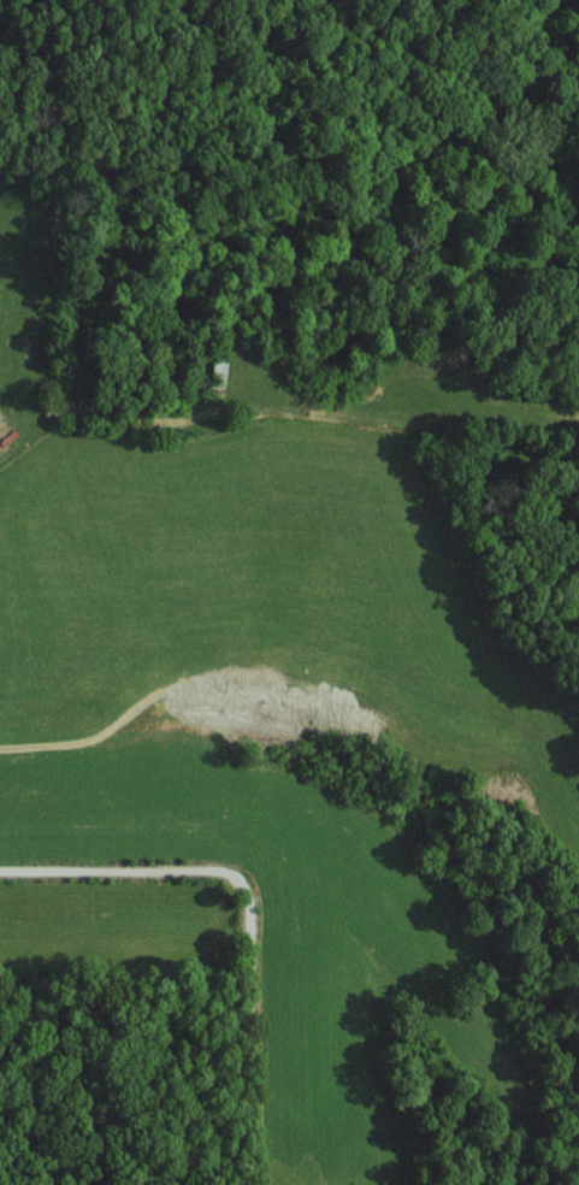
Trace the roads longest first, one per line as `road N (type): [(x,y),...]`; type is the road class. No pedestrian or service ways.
road 1 (residential): [(0,605),(53,609),(154,395),(203,395),(218,383),(420,413)]
road 2 (residential): [(0,866),(205,860),(238,876),(252,1184)]
road 3 (residential): [(218,383),(117,689),(0,710)]

